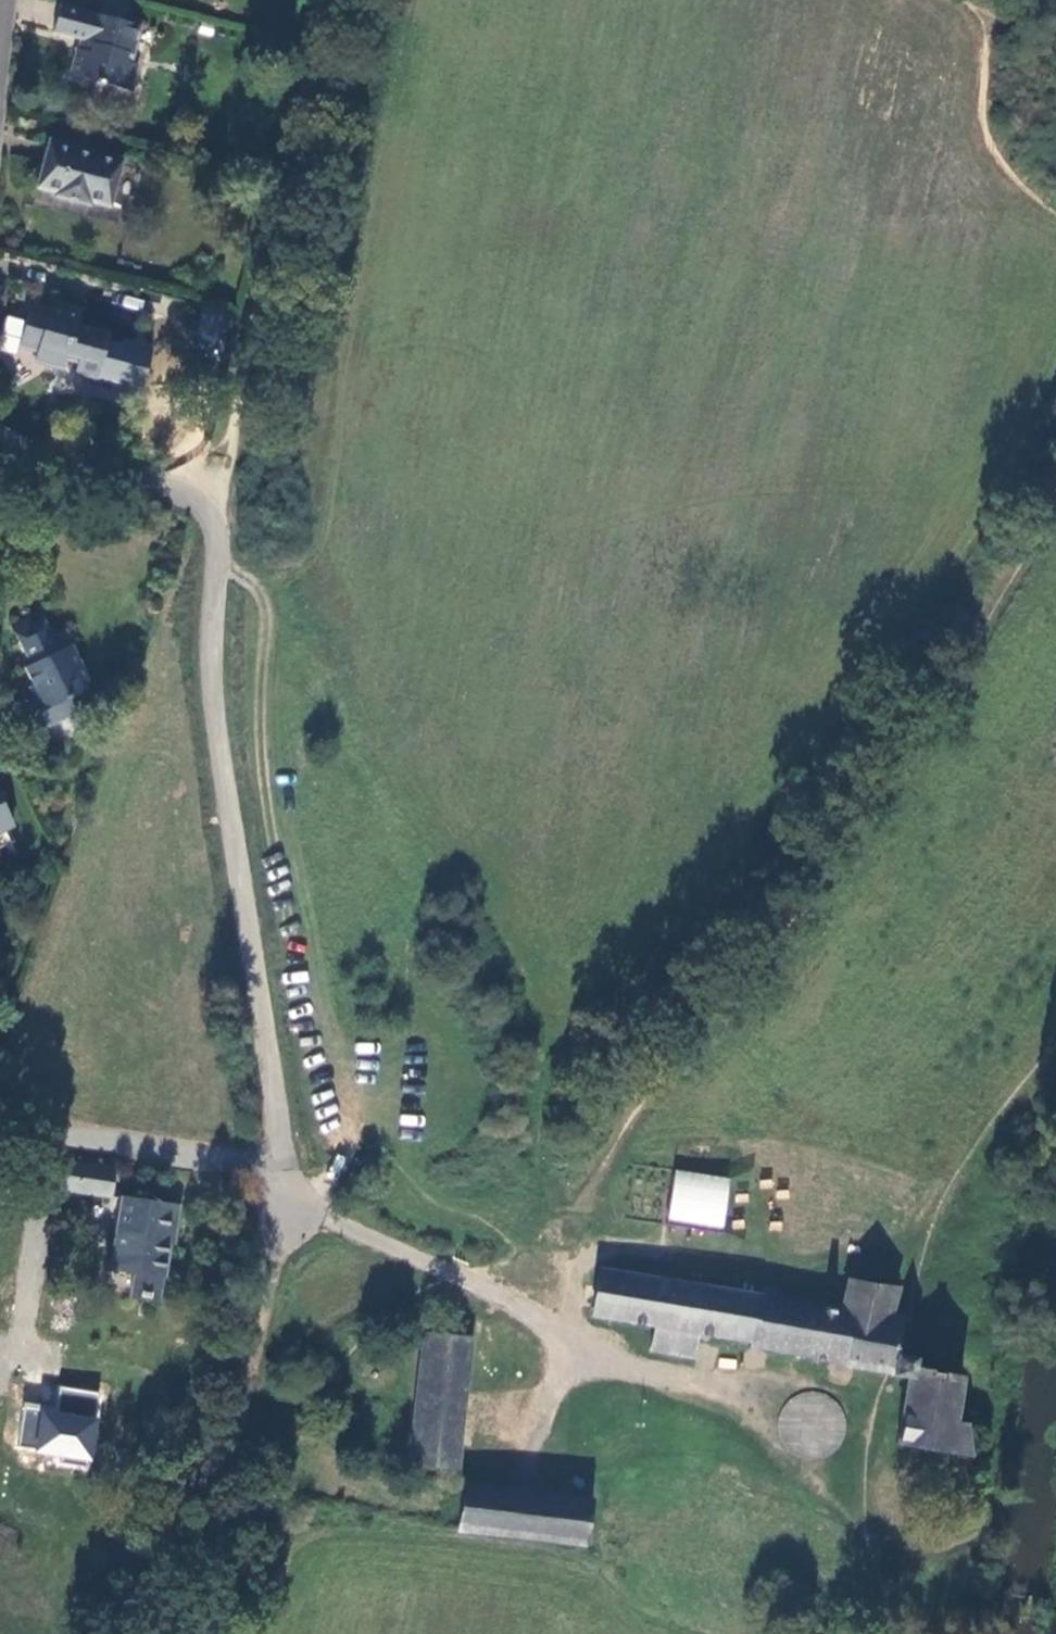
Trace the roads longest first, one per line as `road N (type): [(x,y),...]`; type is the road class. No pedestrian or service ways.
road 1 (unclassified): [(0,441),(209,505),(217,563),(211,661),(217,731),(286,1173)]
road 2 (residential): [(18,1359),(48,1141),(286,1173)]
road 3 (track): [(210,1633),(230,1466),(292,1210)]
road 4 (track): [(550,1334),(558,1234),(541,1129),(548,1046)]

